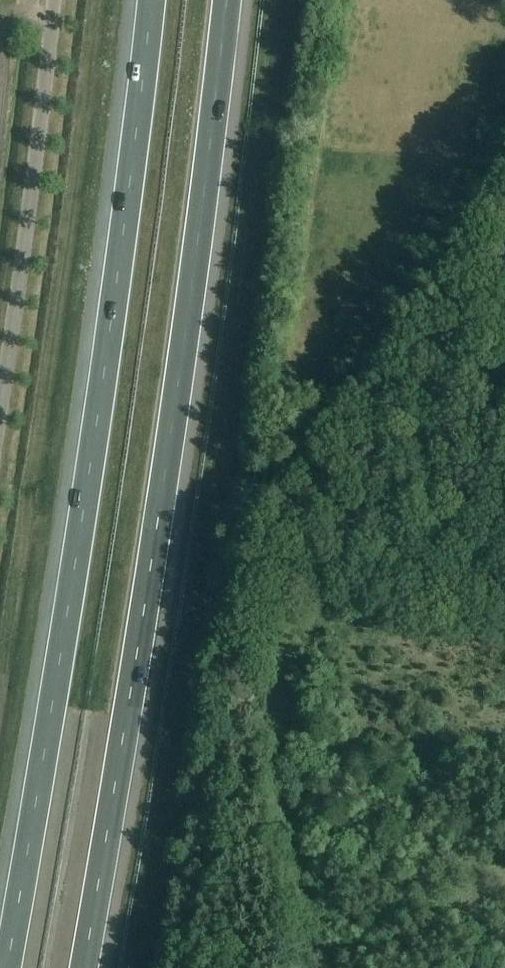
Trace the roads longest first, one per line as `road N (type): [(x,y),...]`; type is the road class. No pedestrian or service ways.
road 1 (motorway): [(84,967),(218,123),(229,0)]
road 2 (motorway): [(150,0),(93,448),(6,967)]
road 3 (unclassified): [(0,415),(53,0)]

